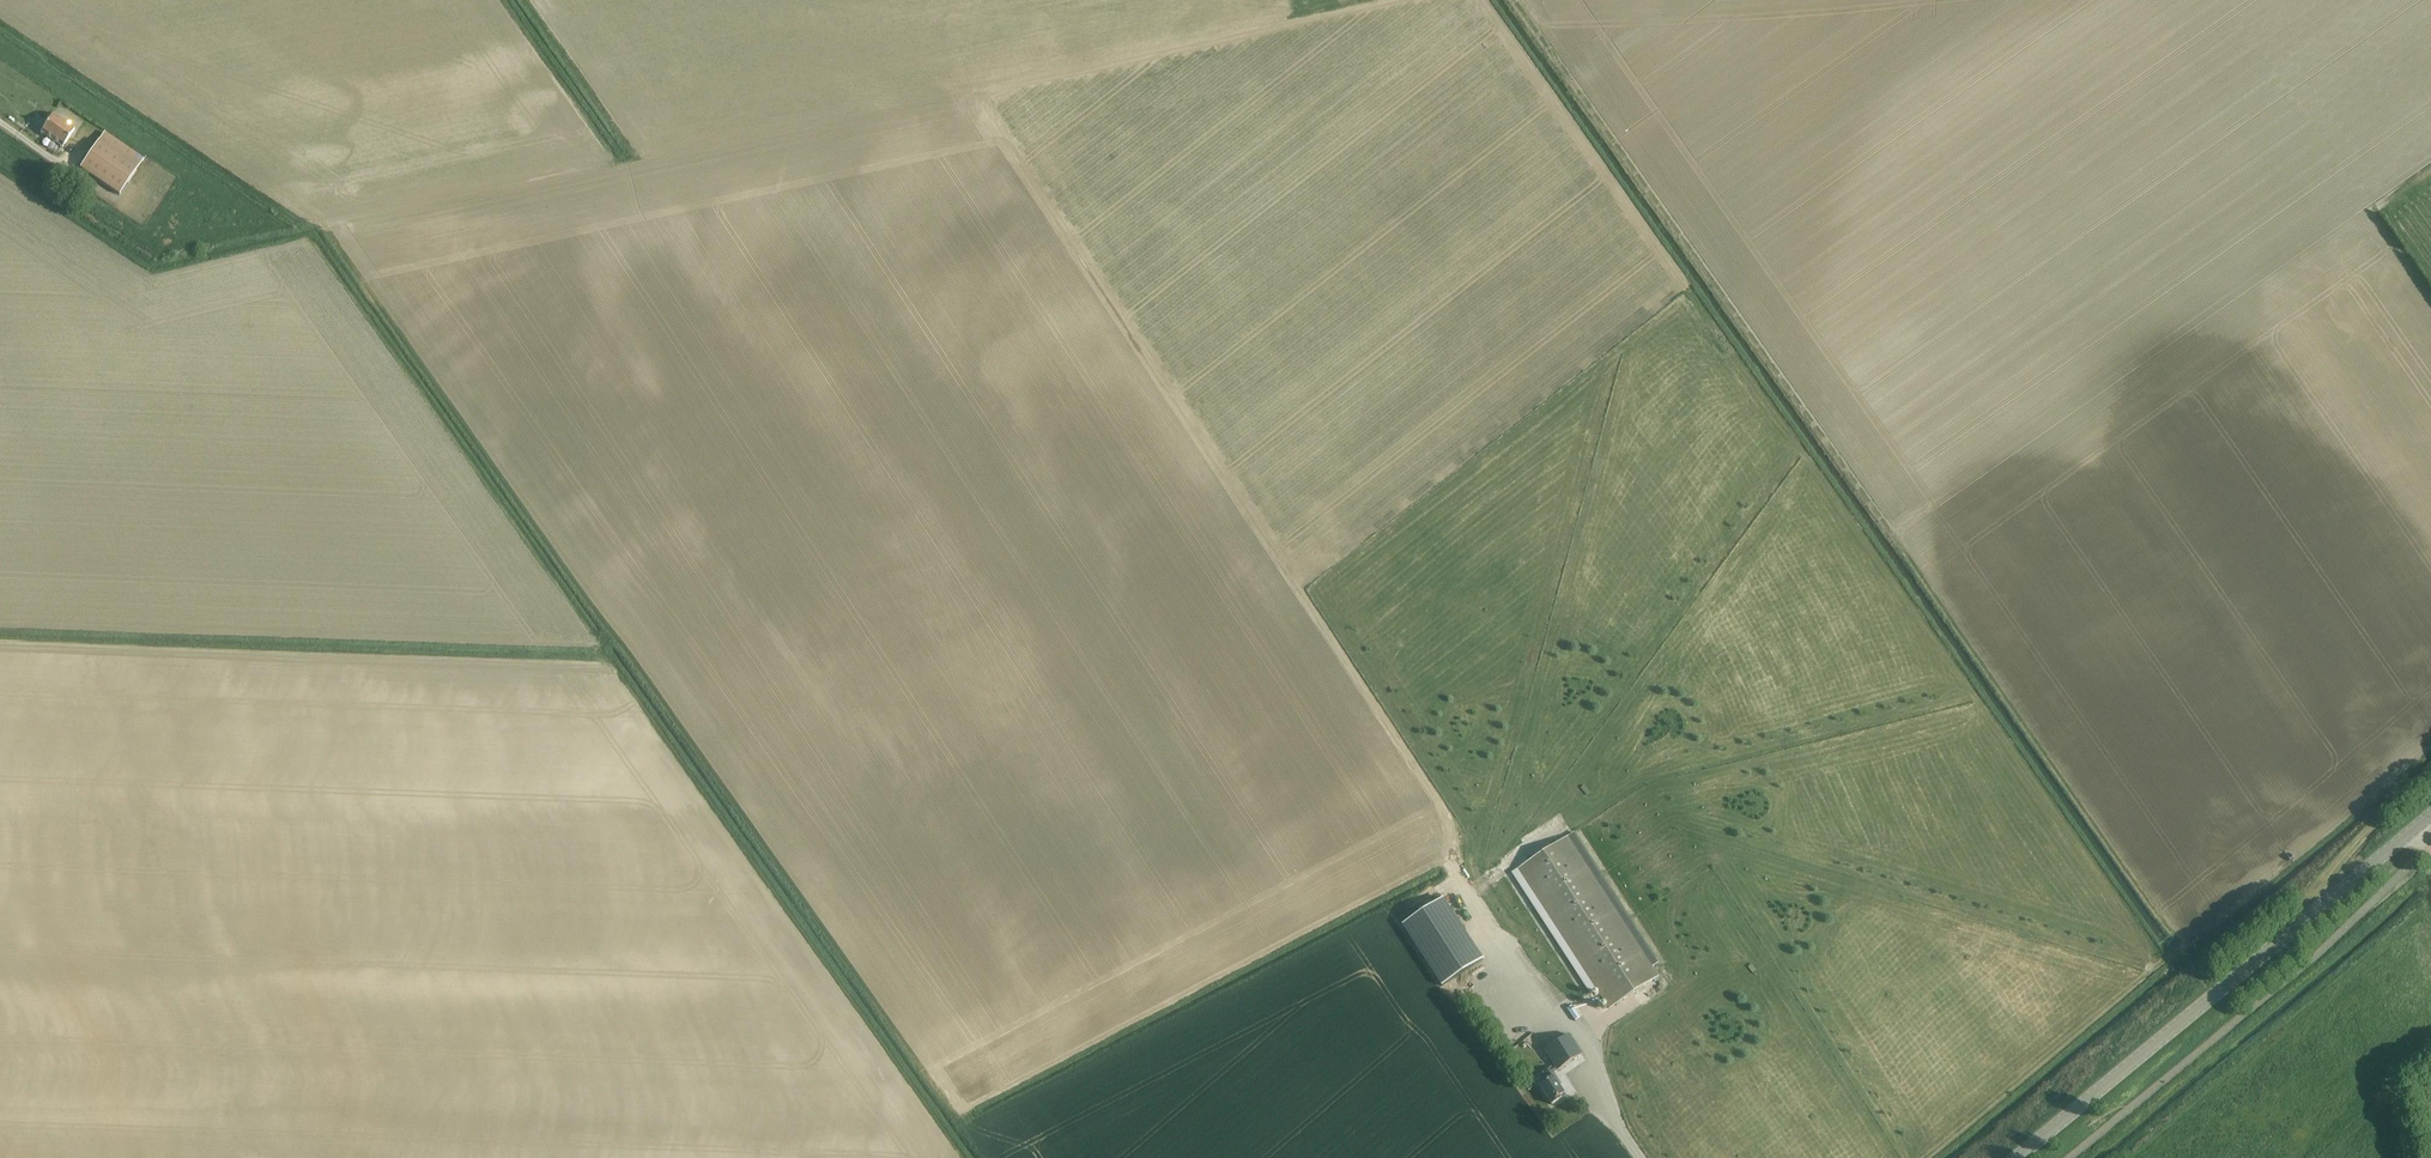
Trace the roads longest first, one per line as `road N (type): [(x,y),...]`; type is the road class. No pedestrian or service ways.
road 1 (secondary): [(2018,1157),(2430,816)]

